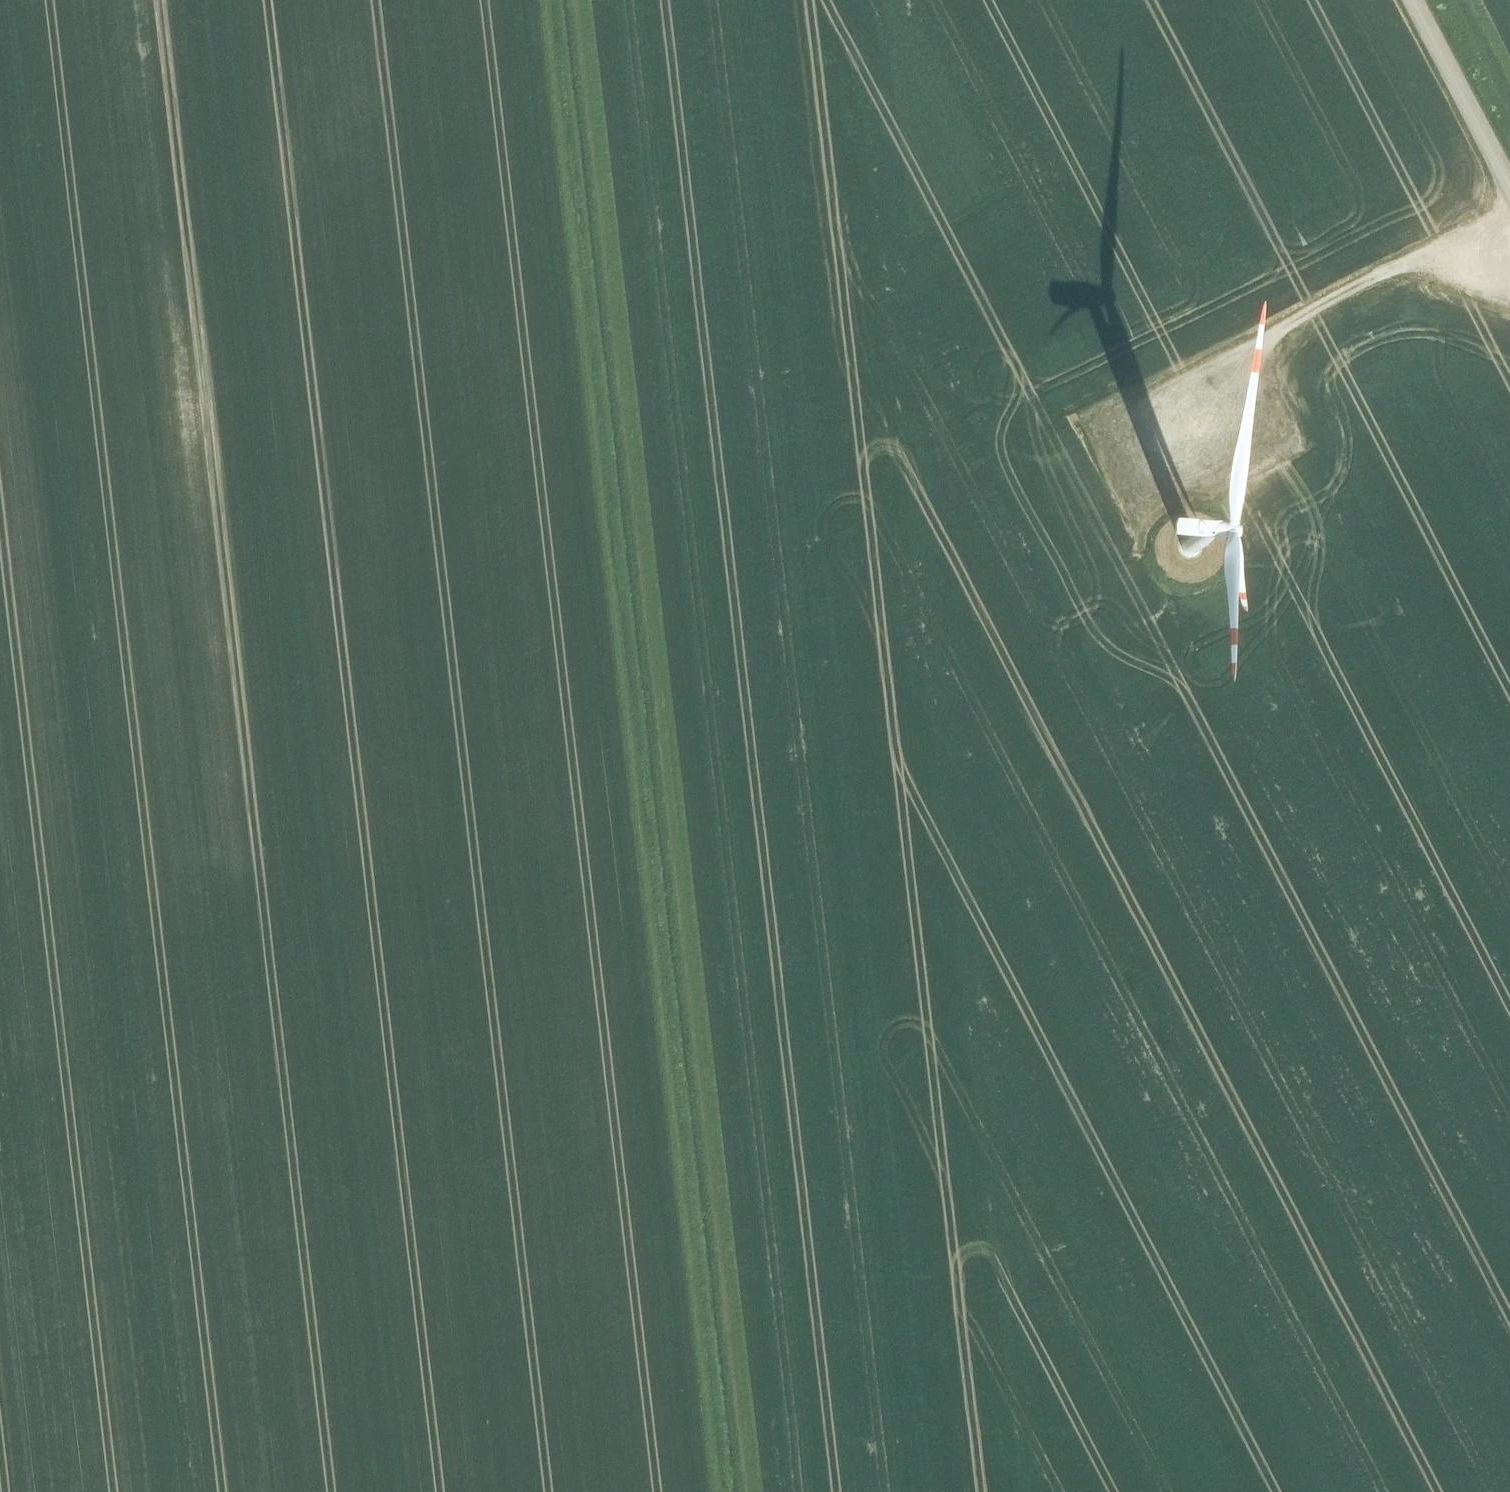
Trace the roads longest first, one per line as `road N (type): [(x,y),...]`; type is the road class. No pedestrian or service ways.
road 1 (track): [(1509,225),(1394,269),(1249,351),(1199,412)]
road 2 (unclassified): [(1509,184),(1418,0)]

